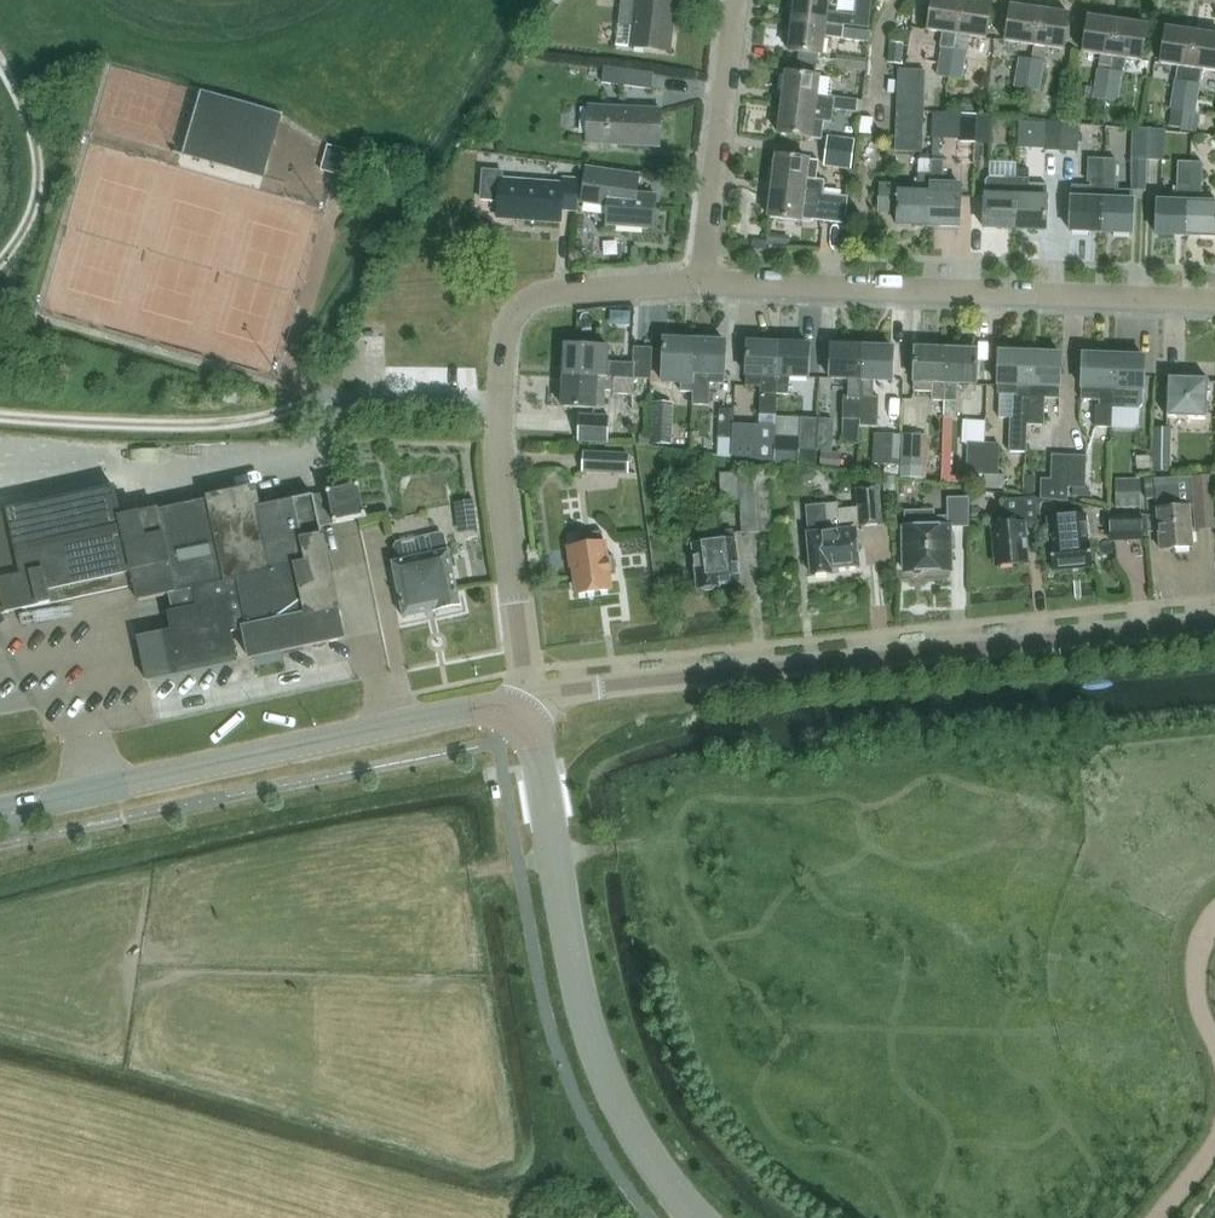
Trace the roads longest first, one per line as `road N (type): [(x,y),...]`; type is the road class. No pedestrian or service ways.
road 1 (unclassified): [(528,696),(1214,622)]
road 2 (residential): [(528,696),(499,468),(507,325),(531,296),(548,290),(701,283)]
road 3 (tertiary): [(699,1217),(640,1142),(605,1073),(578,984),(536,746),(516,718)]
road 4 (tertiary): [(0,805),(468,710),(516,718)]
road 5 (residential): [(1214,300),(701,283)]
road 6 (track): [(280,392),(270,411),(250,420),(0,416)]
road 7 (residential): [(701,283),(738,0)]
road 8 (track): [(0,248),(25,215),(39,151),(35,127),(0,65)]

